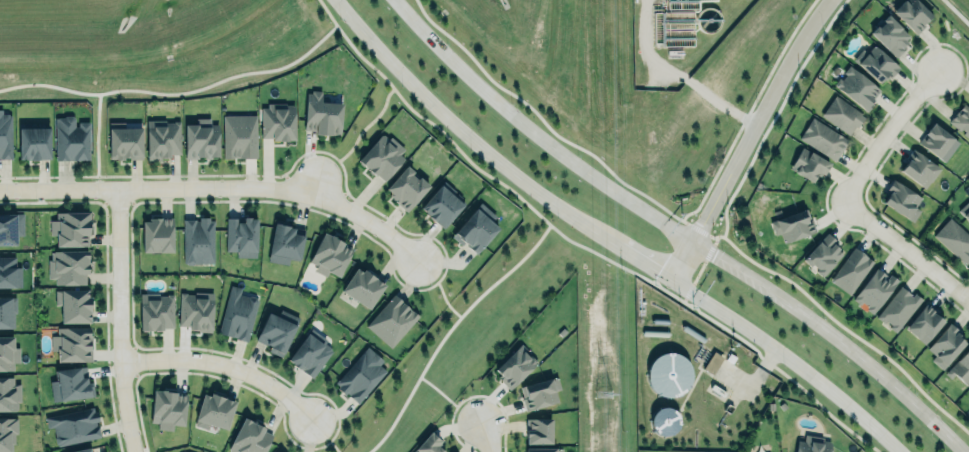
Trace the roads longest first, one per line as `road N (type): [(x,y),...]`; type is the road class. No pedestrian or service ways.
road 1 (primary): [(966,451),(803,310),(528,126),(397,0)]
road 2 (primary): [(337,0),(431,103),(504,165),(778,349),(901,451)]
road 3 (residential): [(0,190),(288,189),(365,219),(420,263)]
road 4 (tertiary): [(830,0),(793,52),(674,280)]
road 5 (residential): [(135,451),(124,400),(120,189)]
road 6 (residential): [(122,360),(220,362),(281,391),(311,421)]
road 7 (residential): [(847,197),(890,128),(940,70)]
road 8 (residential): [(968,295),(847,197)]

